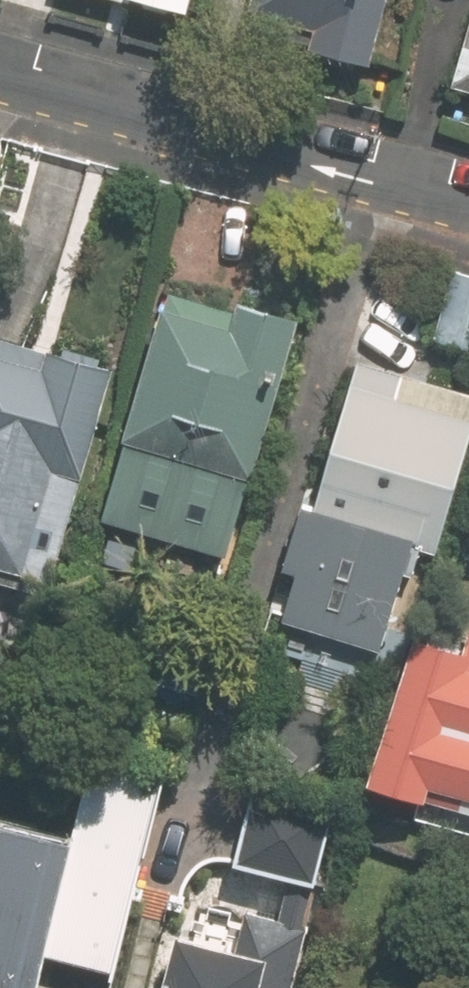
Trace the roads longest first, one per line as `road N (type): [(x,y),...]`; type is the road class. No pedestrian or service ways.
road 1 (residential): [(468,196),(0,67)]

